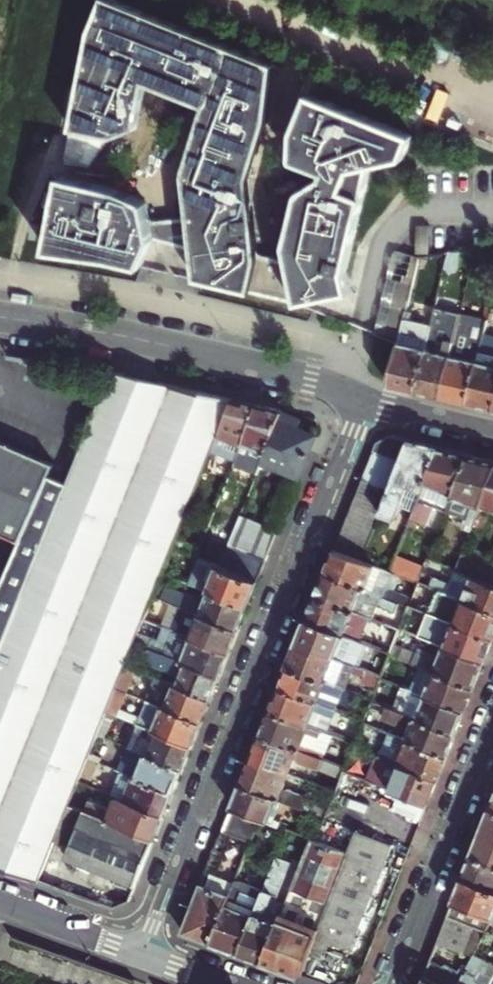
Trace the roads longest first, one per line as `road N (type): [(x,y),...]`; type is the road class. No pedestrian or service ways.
road 1 (residential): [(364,402),(142,956)]
road 2 (residential): [(0,317),(177,347),(331,385),(364,402)]
road 3 (residential): [(390,983),(492,720)]
road 4 (residential): [(0,904),(142,956)]
road 5 (residential): [(364,402),(492,433)]

